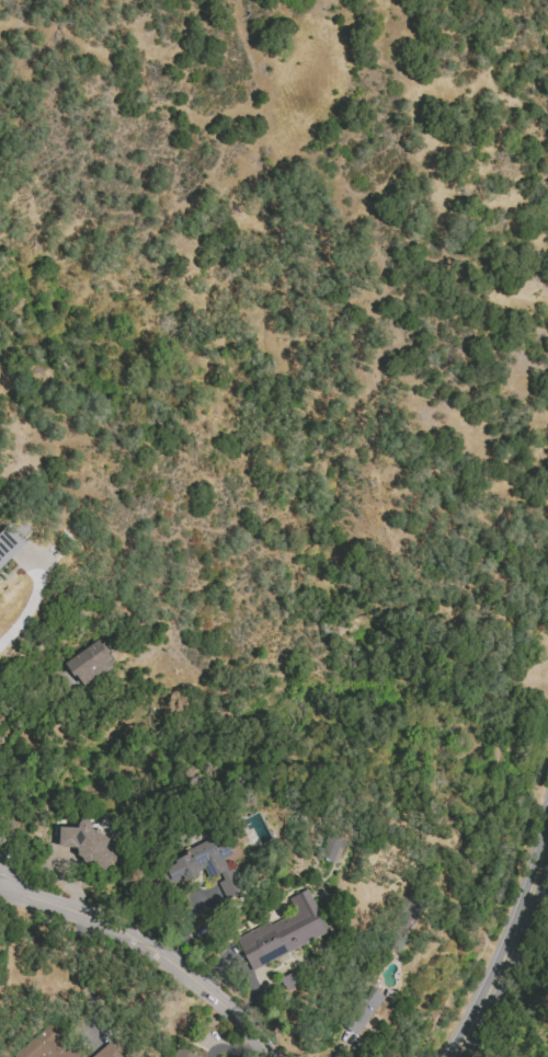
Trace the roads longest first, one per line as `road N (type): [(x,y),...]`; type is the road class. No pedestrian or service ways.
road 1 (residential): [(14,891),(80,911),(148,946),(197,979),(272,1056)]
road 2 (secondary): [(537,855),(512,937),(454,1056)]

